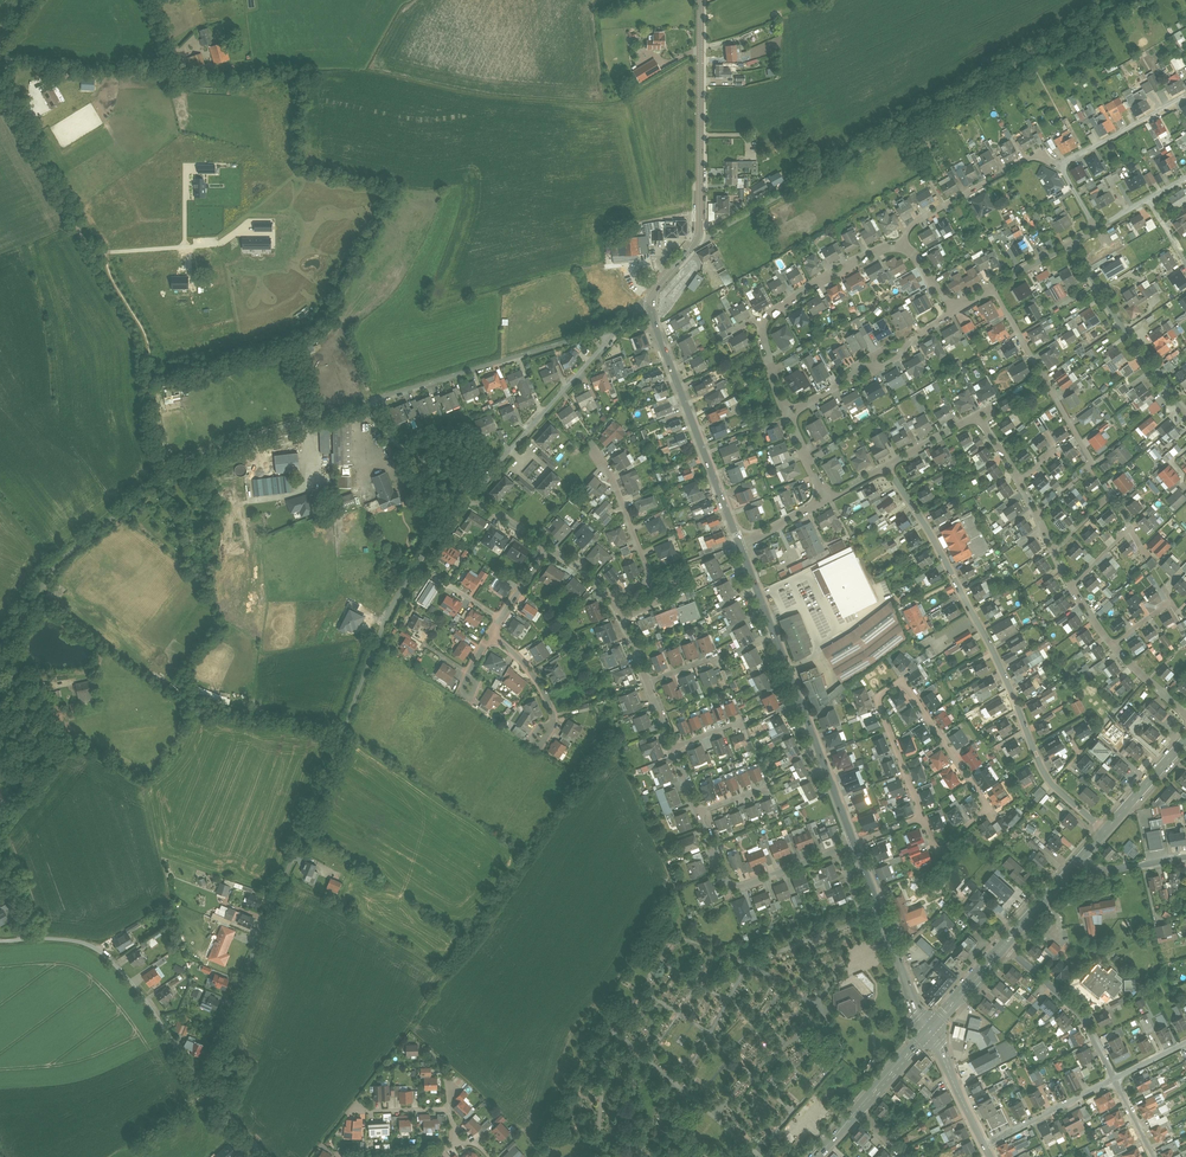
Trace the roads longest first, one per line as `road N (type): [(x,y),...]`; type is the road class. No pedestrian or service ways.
road 1 (residential): [(622,325),(201,454),(57,563),(0,651)]
road 2 (residential): [(199,1081),(397,594),(475,499)]
road 3 (residential): [(1105,831),(1047,778),(998,659),(886,466)]
road 4 (secondary): [(739,542),(854,843)]
road 5 (residential): [(922,817),(941,850),(986,807),(907,687),(897,684),(880,704)]
road 6 (residential): [(1037,515),(1093,464),(993,288)]
road 7 (residential): [(0,940),(94,947),(141,995),(199,1081)]
road 8 (residential): [(786,415),(764,346),(767,317),(816,282),(902,247)]
road 9 (secondary): [(651,304),(739,542)]
road 10 (secondary): [(696,241),(700,0)]
road 11 (residential): [(622,325),(481,486)]
road 12 (residential): [(854,843),(735,887),(721,875),(697,812)]
road 13 (residential): [(1185,415),(1072,243)]
road 14 (secondary): [(854,843),(930,1030)]
road 15 (residential): [(786,415),(954,308)]
road 16 (unclassified): [(0,88),(87,243),(104,252)]
road 17 (residential): [(1061,165),(1025,158),(921,218),(902,247)]
road 18 (residential): [(886,466),(978,419),(1019,480)]
road 19 (residential): [(1005,945),(1080,1012),(1114,1079)]
road 20 (residential): [(1114,1079),(984,1146)]
road 21 (residential): [(1061,165),(1185,96)]
road 22 (track): [(475,492),(399,446),(374,402)]
road 23 (residential): [(491,634),(525,663),(550,704),(552,725),(542,742)]
road 24 (tertiary): [(930,1030),(984,1146)]
road 25 (secondary): [(1185,740),(1105,831)]
road 26 (residential): [(880,704),(922,817)]

